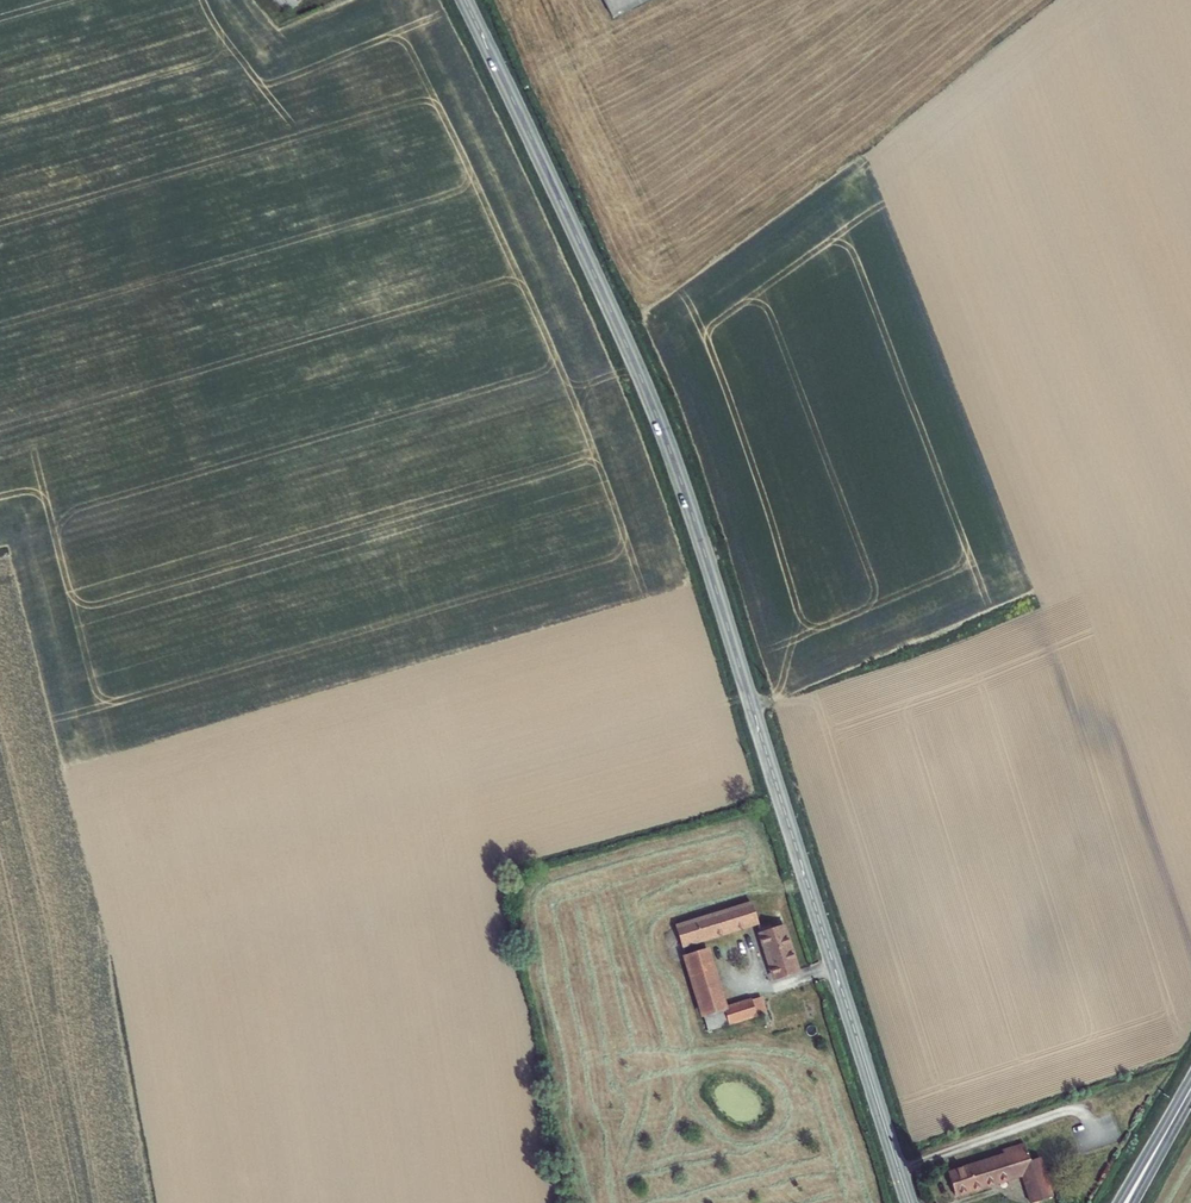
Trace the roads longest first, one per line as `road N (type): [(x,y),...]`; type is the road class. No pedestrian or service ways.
road 1 (secondary): [(909,1202),(669,447),(465,0)]

